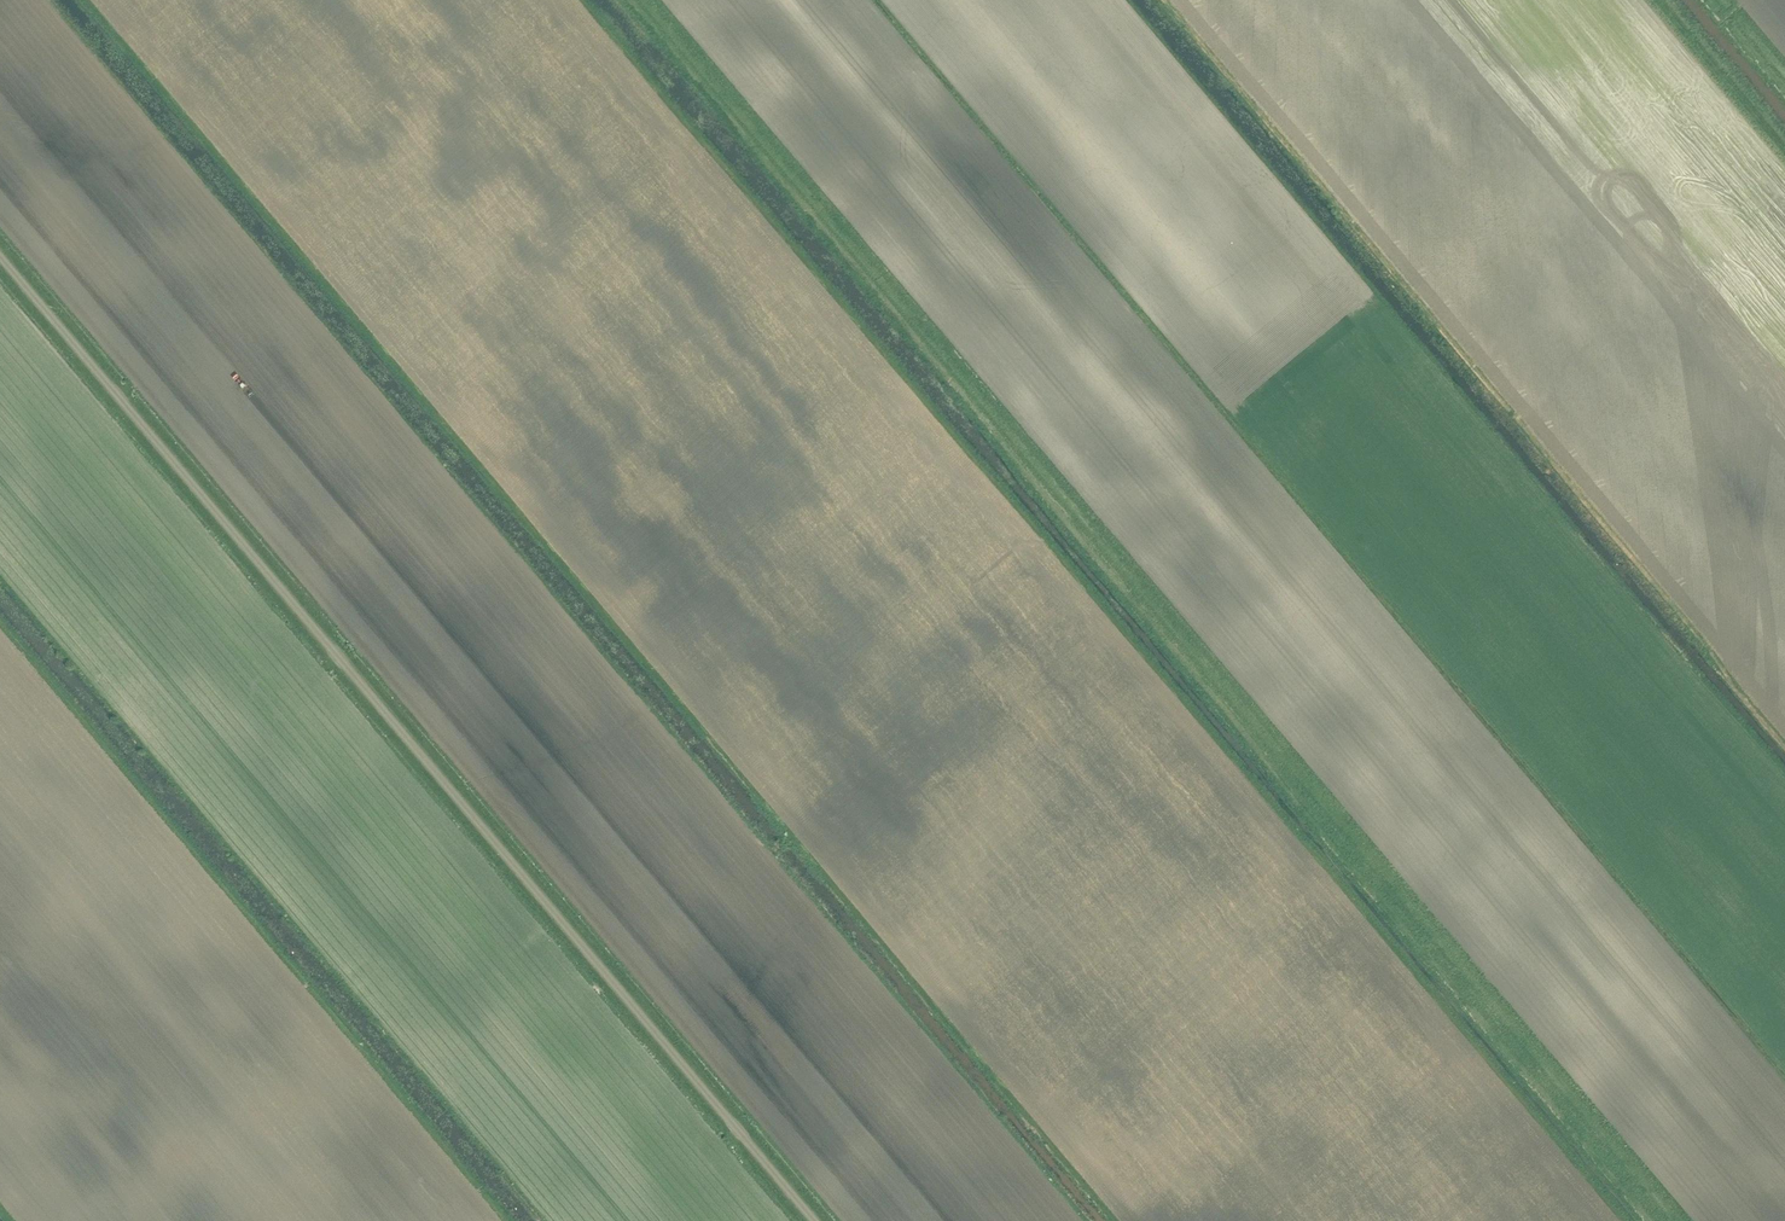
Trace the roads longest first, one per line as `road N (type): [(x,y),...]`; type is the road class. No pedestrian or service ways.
road 1 (unclassified): [(815,1220),(0,255)]

